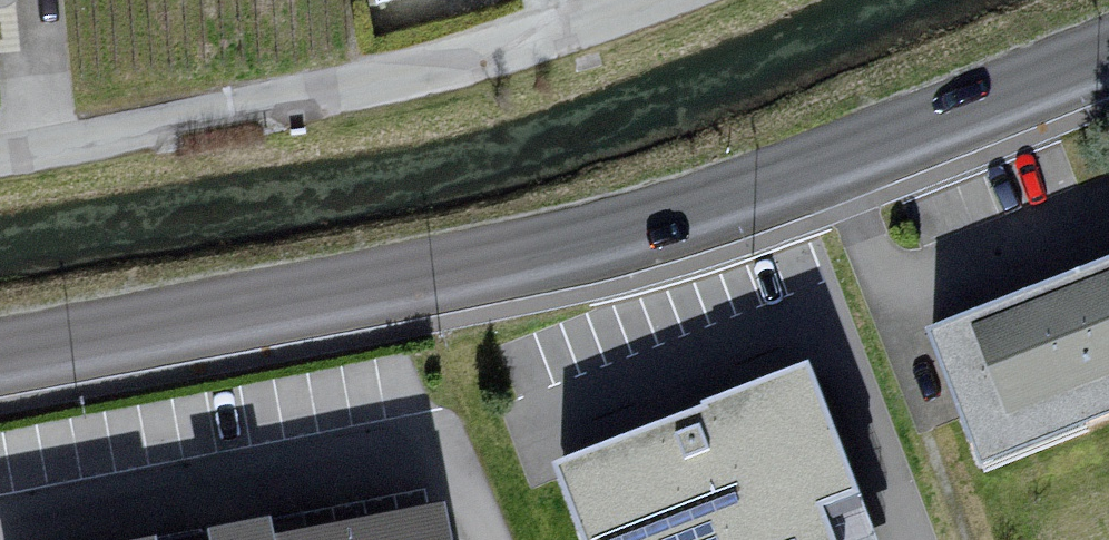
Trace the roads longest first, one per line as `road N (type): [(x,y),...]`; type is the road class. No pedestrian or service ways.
road 1 (secondary): [(0,359),(570,244),(836,158),(1108,49)]
road 2 (residential): [(644,0),(452,63),(0,158)]

